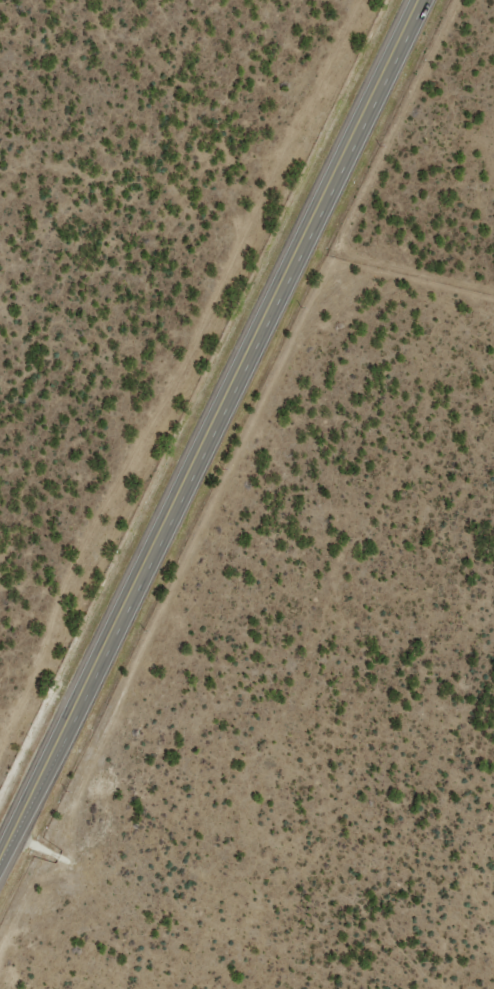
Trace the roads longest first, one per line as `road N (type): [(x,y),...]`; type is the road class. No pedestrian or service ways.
road 1 (trunk): [(0,877),(429,0)]

